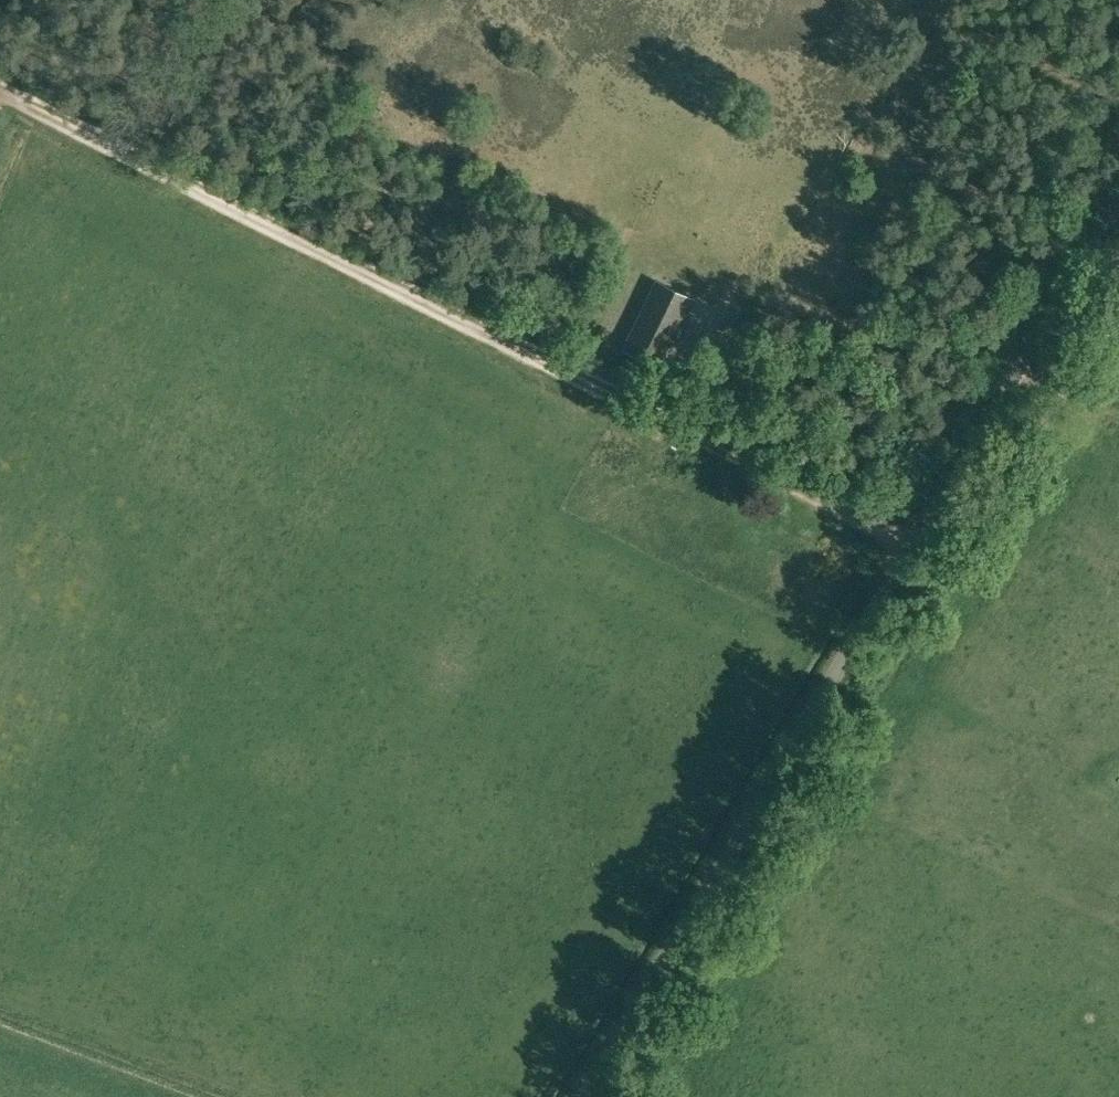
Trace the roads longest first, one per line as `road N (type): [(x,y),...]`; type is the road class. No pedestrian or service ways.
road 1 (unclassified): [(583,1096),(1118,203)]
road 2 (track): [(913,547),(0,98)]

